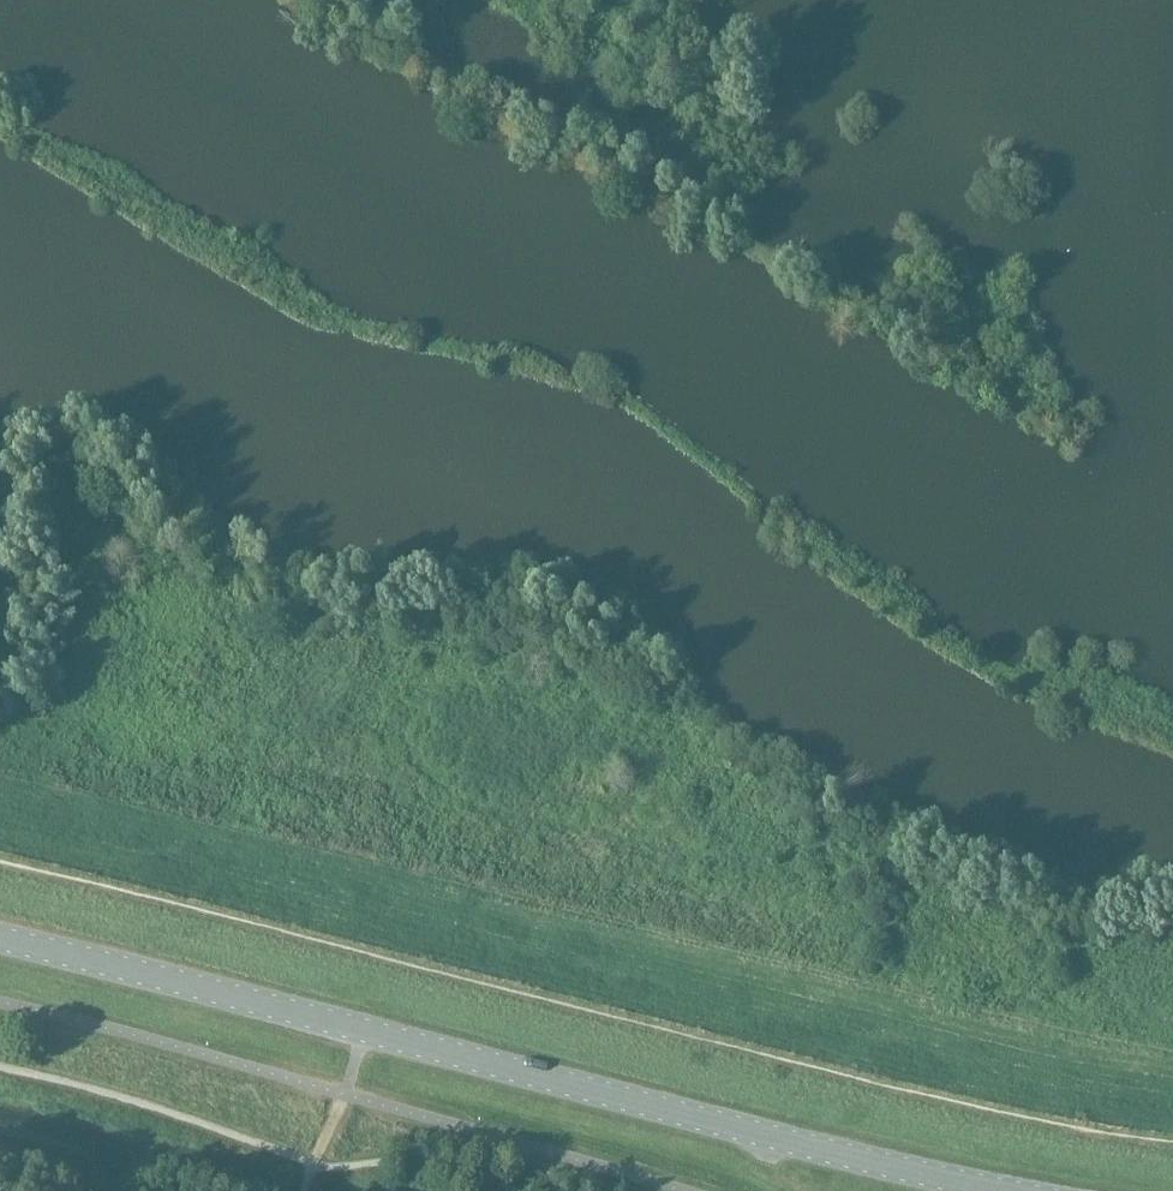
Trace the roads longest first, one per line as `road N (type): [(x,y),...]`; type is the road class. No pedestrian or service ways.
road 1 (tertiary): [(0,941),(988,1190)]

